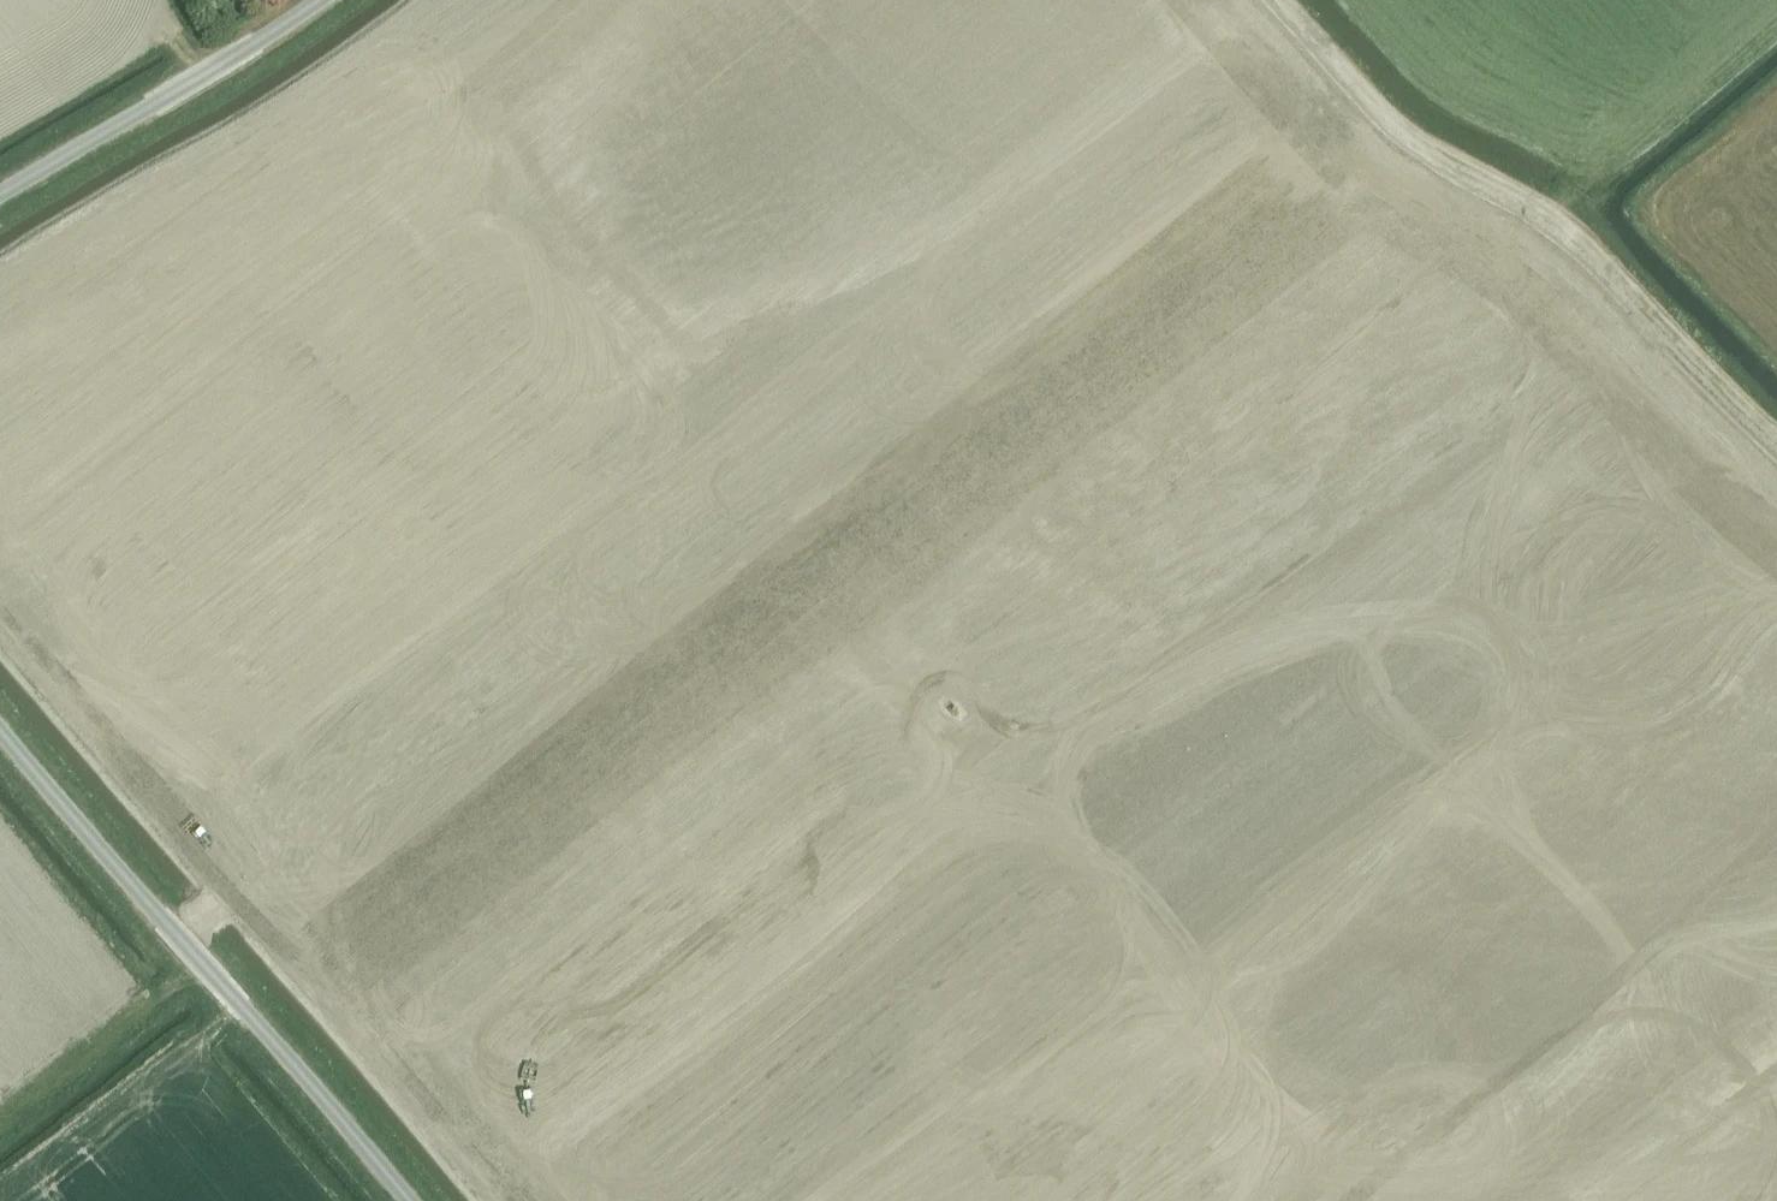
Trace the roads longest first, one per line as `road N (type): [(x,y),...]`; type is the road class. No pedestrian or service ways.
road 1 (tertiary): [(407,1200),(0,729)]
road 2 (tertiary): [(0,201),(193,87),(318,0)]

